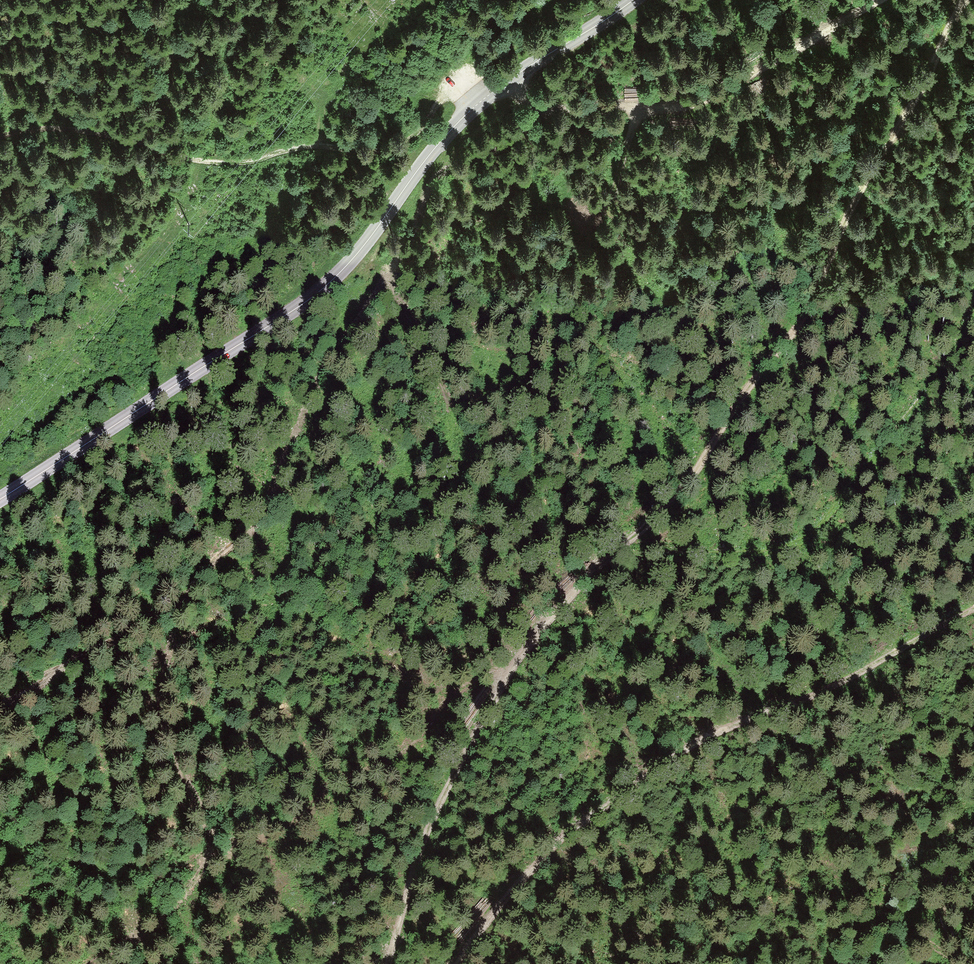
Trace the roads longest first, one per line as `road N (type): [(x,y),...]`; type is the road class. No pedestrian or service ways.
road 1 (track): [(972,0),(922,71),(881,167),(735,418),(614,563),(536,641),(488,711)]
road 2 (secondary): [(0,499),(298,310),(356,257),(461,121),(635,0)]
road 3 (track): [(449,963),(498,892),(578,822),(677,751),(780,688),(883,646),(973,581)]
road 4 (track): [(480,105),(276,153),(188,161),(0,153)]
road 5 (track): [(480,105),(619,103),(723,83),(883,0)]
road 6 (track): [(391,963),(414,867),(488,711)]

